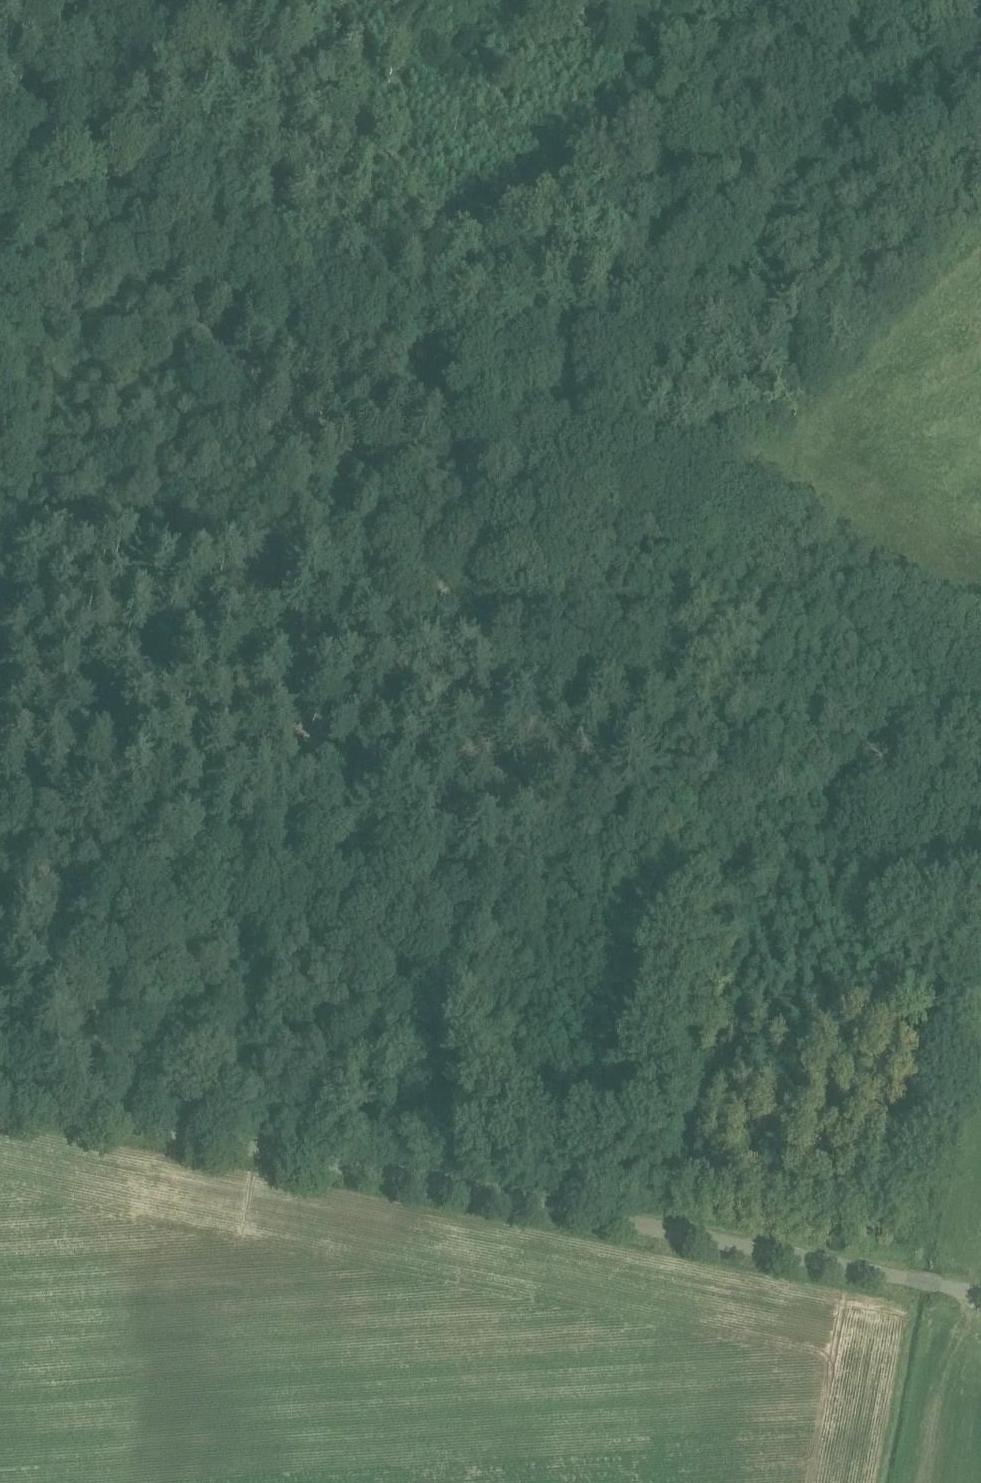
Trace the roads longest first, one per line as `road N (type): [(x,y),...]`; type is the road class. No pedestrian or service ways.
road 1 (unclassified): [(980,1296),(0,1101)]
road 2 (track): [(0,119),(586,446)]
road 3 (track): [(586,446),(980,668)]

